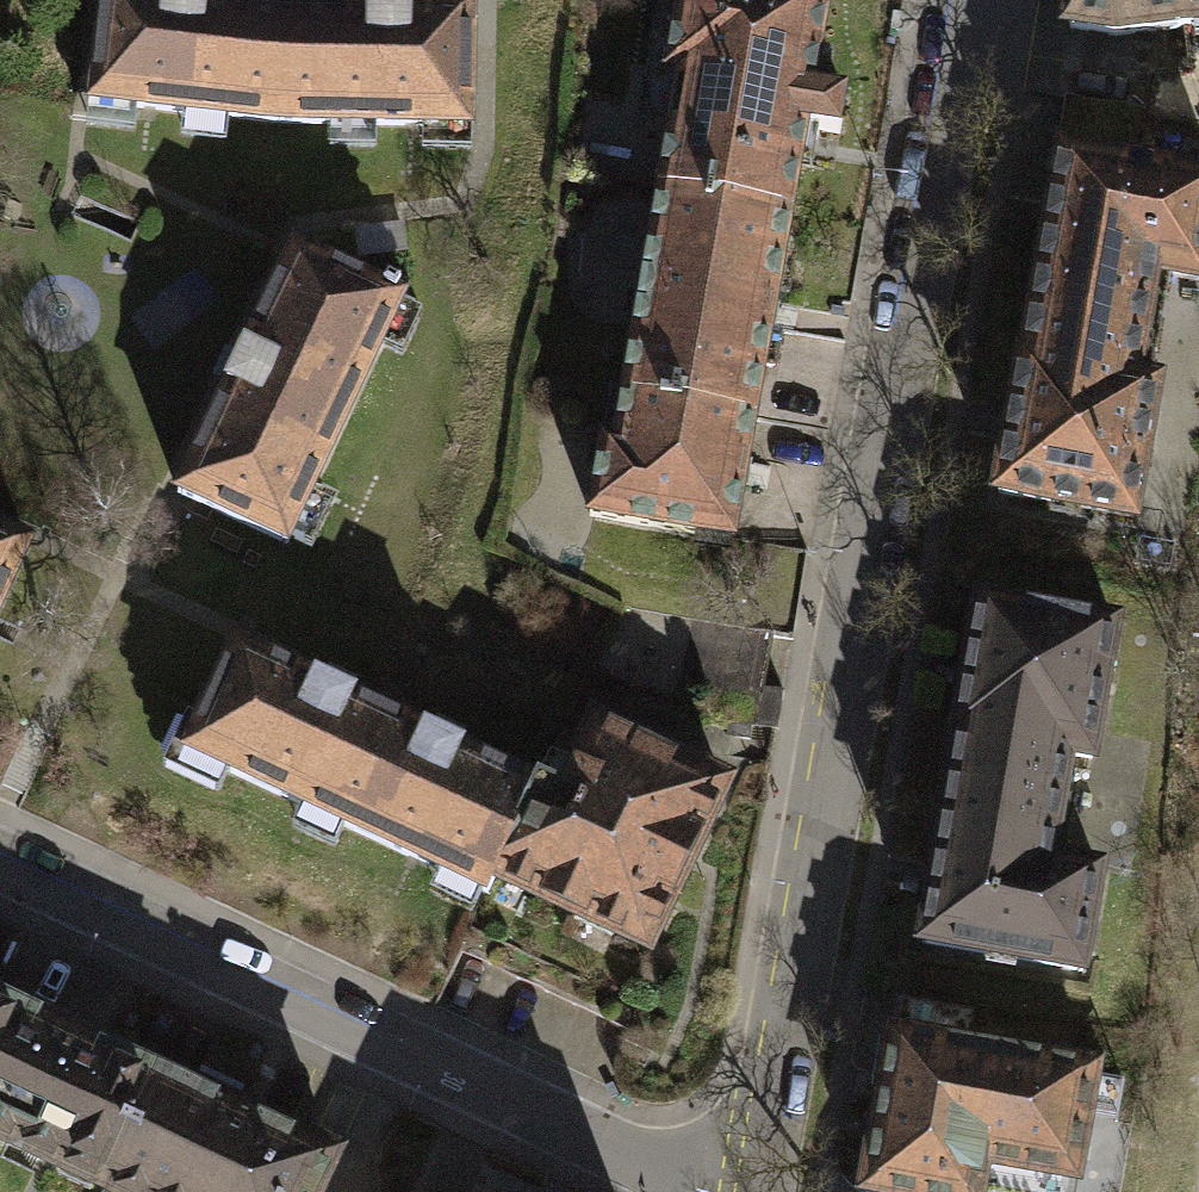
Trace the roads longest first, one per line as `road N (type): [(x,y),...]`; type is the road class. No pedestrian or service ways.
road 1 (residential): [(746,1191),(960,0)]
road 2 (residential): [(0,874),(693,1191)]

